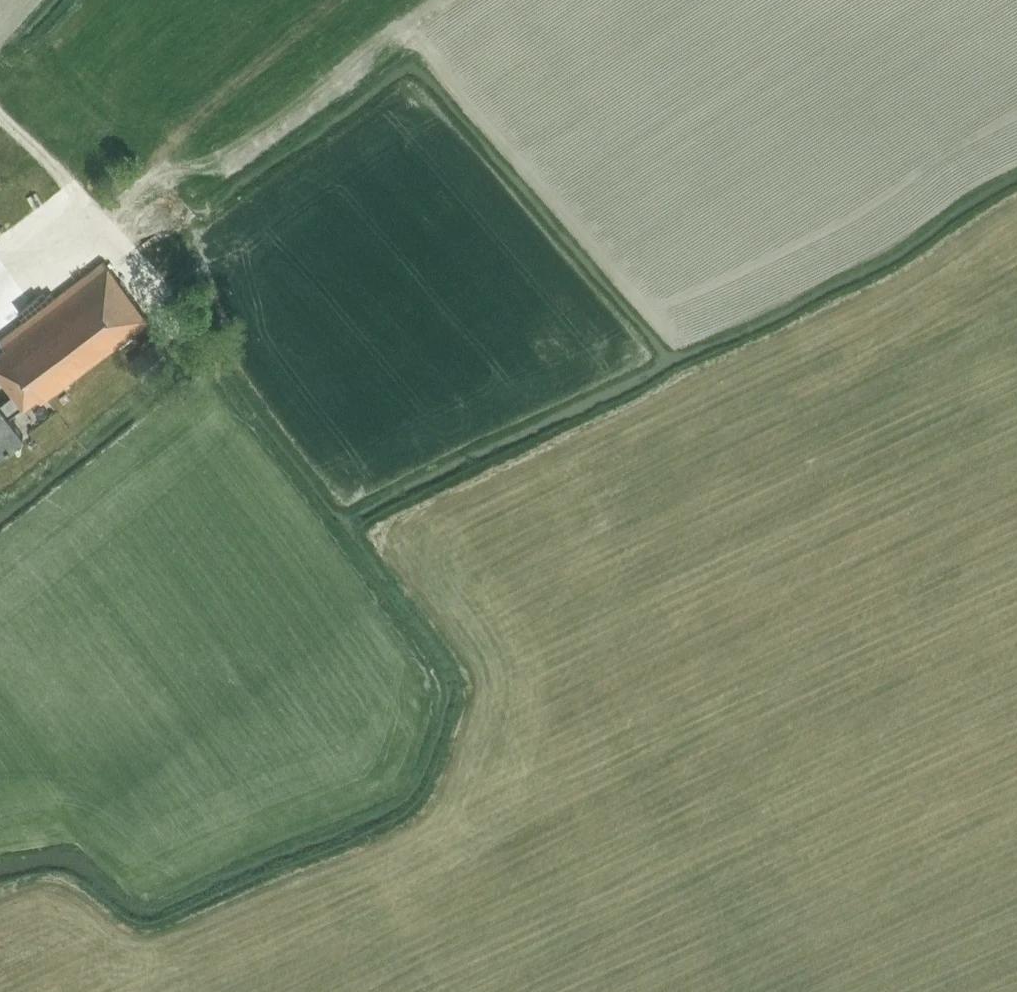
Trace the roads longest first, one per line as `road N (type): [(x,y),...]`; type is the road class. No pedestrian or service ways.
road 1 (track): [(0,117),(103,230)]

